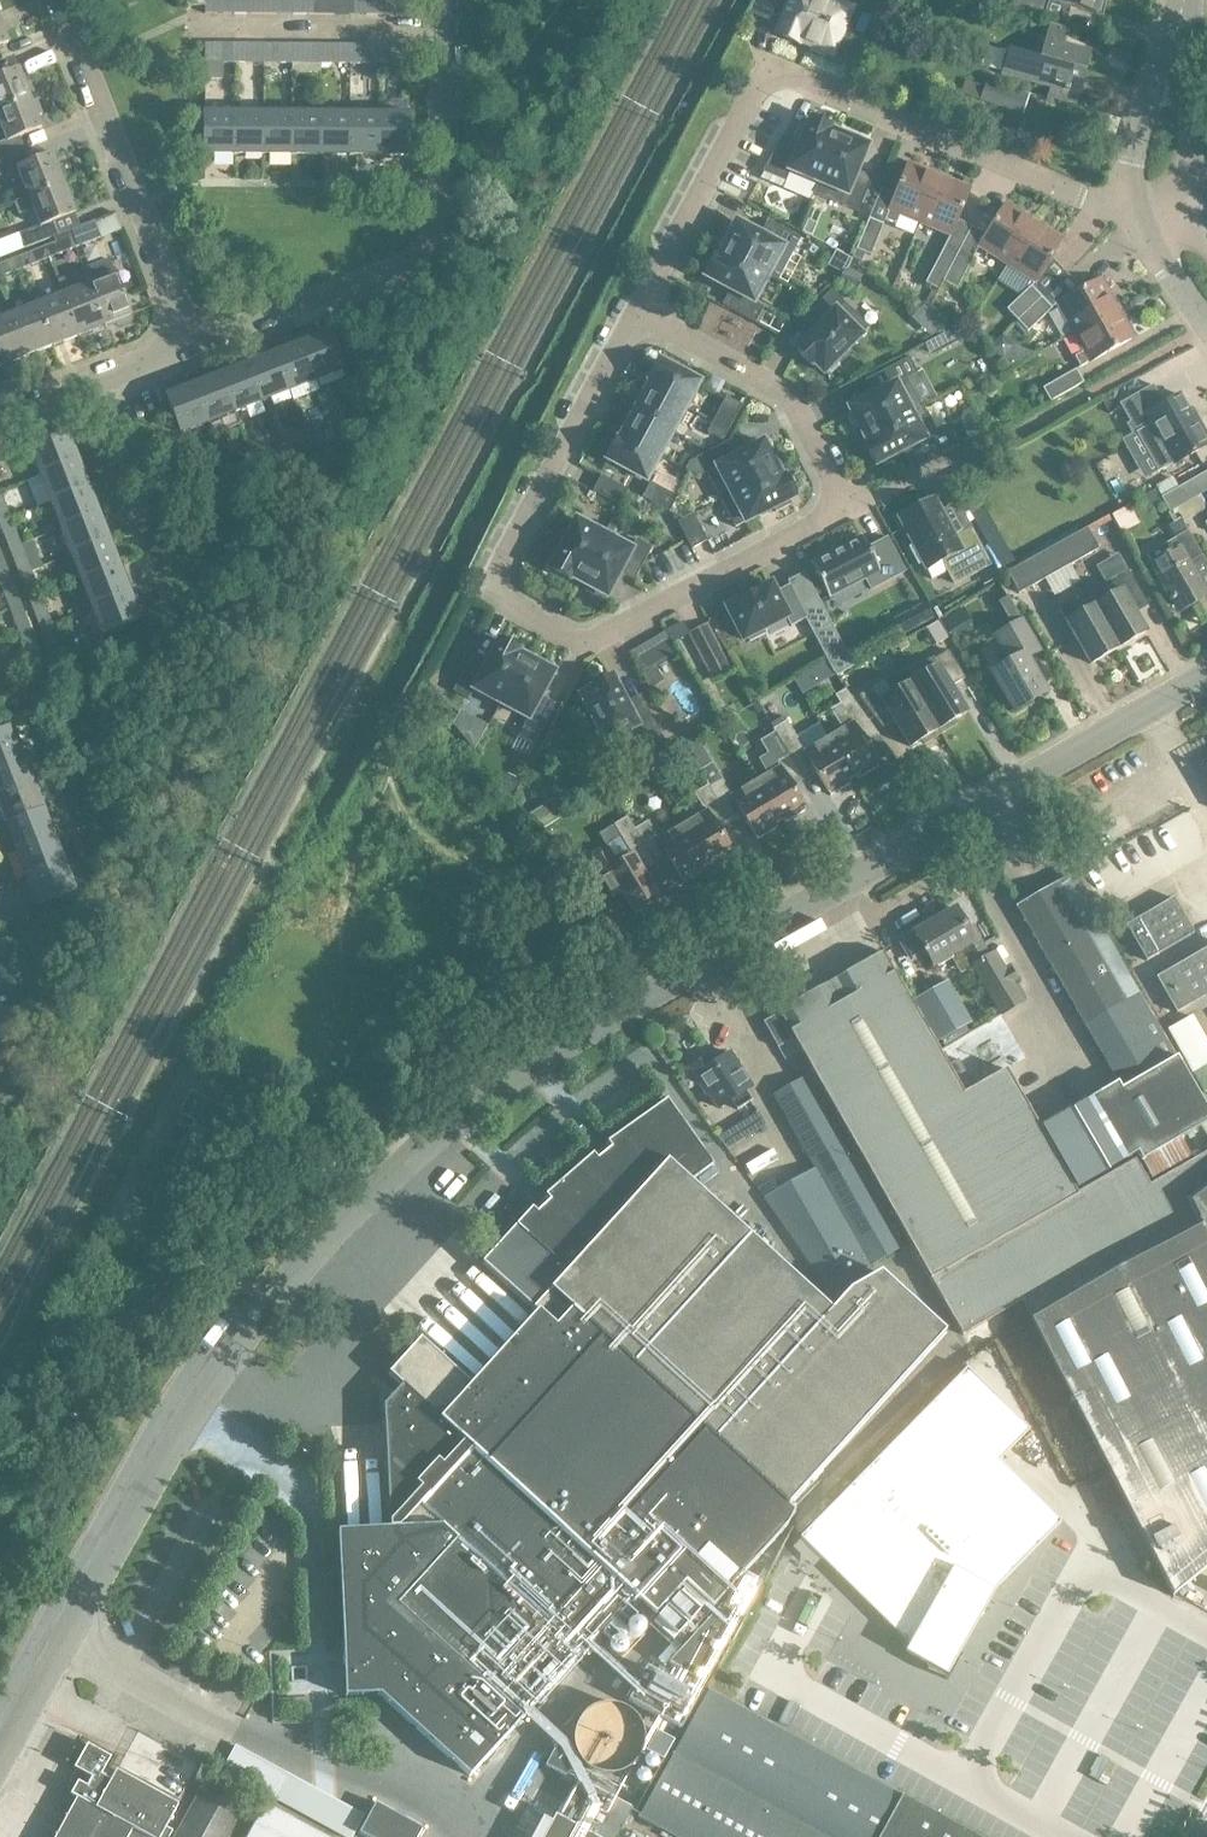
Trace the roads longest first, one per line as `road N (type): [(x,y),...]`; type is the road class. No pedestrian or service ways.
road 1 (unclassified): [(0,1763),(272,1303),(377,1180),(464,1104),(1206,680)]
road 2 (residential): [(638,317),(491,594),(584,648),(844,517)]
road 3 (residential): [(1135,215),(785,82),(753,104),(638,317)]
road 4 (residential): [(193,345),(395,271),(420,254),(441,212),(443,0)]
road 5 (residential): [(193,345),(60,0)]
road 6 (residential): [(638,317),(782,397),(844,517)]
road 7 (unclassified): [(1180,0),(1140,131),(1135,215)]
road 8 (residential): [(0,419),(193,345)]
road 9 (unclassified): [(1206,203),(1187,109),(1191,0)]
road 10 (residential): [(844,517),(989,449)]
road 11 (unclassified): [(1135,215),(1206,335)]

